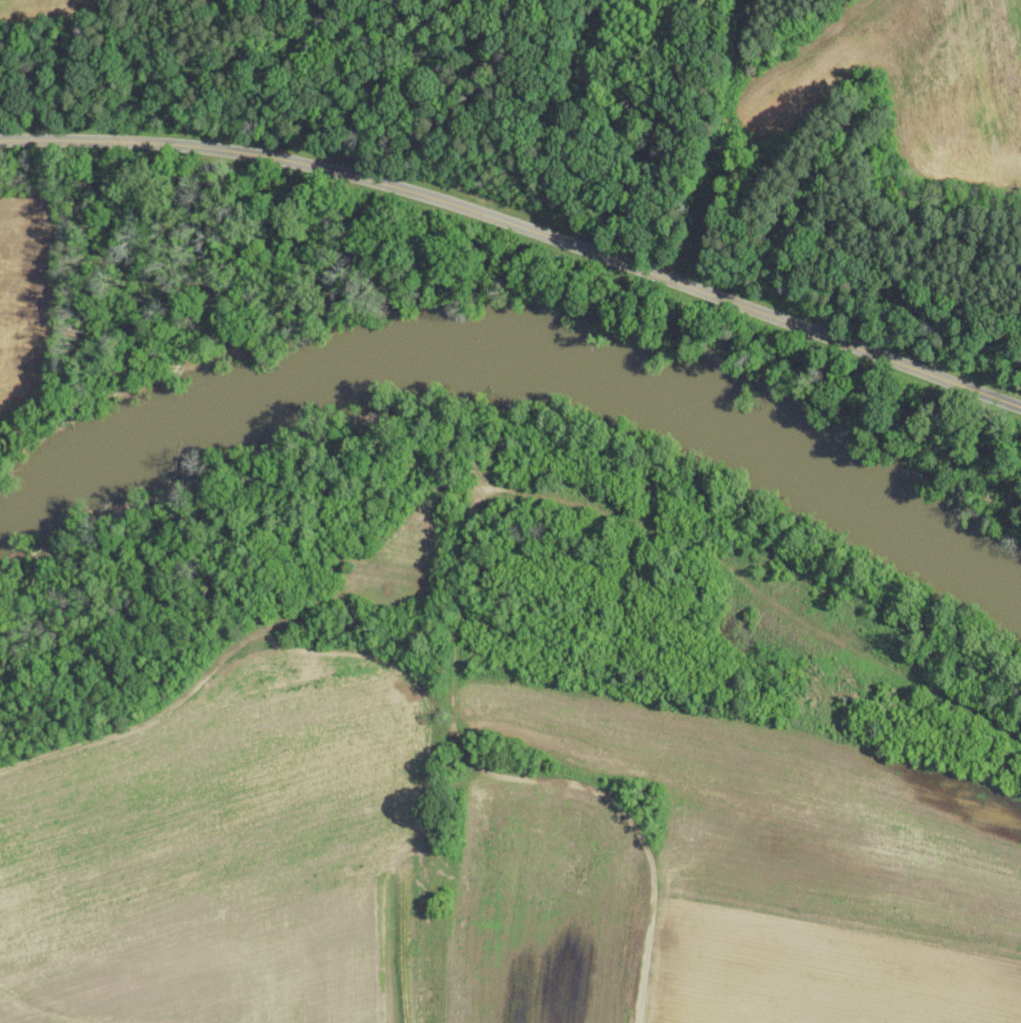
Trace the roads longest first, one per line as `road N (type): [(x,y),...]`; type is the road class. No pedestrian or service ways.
road 1 (tertiary): [(1020,404),(435,198),(310,163),(110,139),(0,139)]
road 2 (track): [(638,1022),(653,890),(640,832),(594,788),(495,772),(467,754),(453,731),(450,686),(473,492)]

